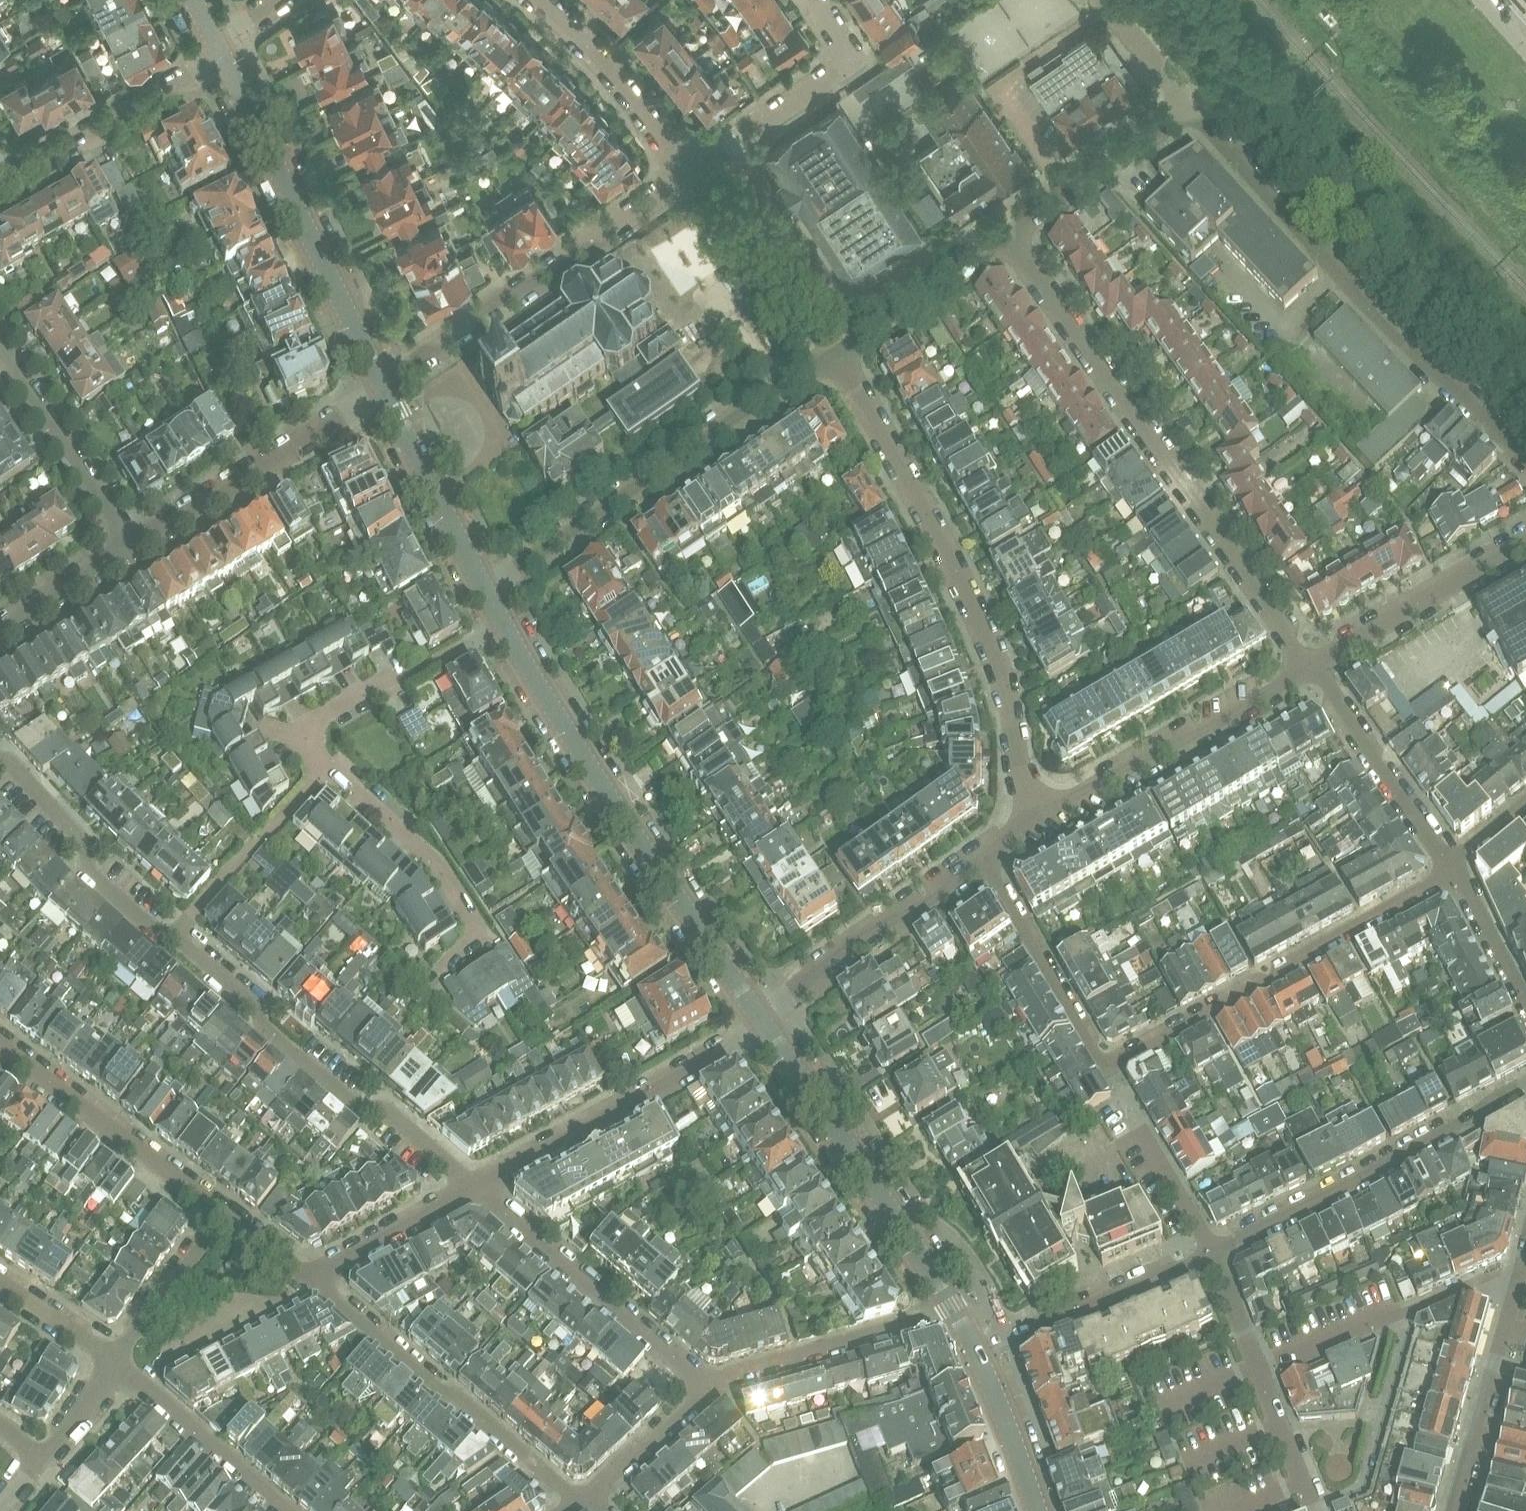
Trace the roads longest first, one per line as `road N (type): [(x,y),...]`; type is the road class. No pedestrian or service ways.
road 1 (residential): [(1307,670),(1007,228)]
road 2 (residential): [(1033,823),(1001,673),(978,616),(835,354)]
road 3 (residential): [(1525,457),(1387,325),(1188,107)]
road 4 (residential): [(759,1024),(502,622)]
road 5 (residential): [(484,589),(835,354)]
road 6 (residential): [(1106,1064),(1272,977),(1301,953),(1453,868)]
road 7 (residential): [(477,1185),(387,1112),(358,1111),(175,935)]
road 8 (residential): [(384,385),(687,169)]
road 9 (residential): [(384,385),(225,59)]
road 10 (residential): [(1525,1090),(1213,1250)]
road 11 (residential): [(313,1280),(584,1500)]
road 12 (residential): [(951,1306),(879,1187),(759,1024)]
road 13 (residential): [(477,1185),(759,1024)]
road 14 (residential): [(1033,823),(1307,670)]
road 15 (residential): [(706,1386),(477,1185)]
road 16 (residential): [(132,546),(384,385)]
road 17 (residential): [(438,972),(475,939),(478,924),(431,855),(327,769)]
road 18 (residential): [(0,1044),(221,1213)]
road 19 (residential): [(759,1024),(845,950),(888,919),(921,908),(981,860)]
road 20 (residential): [(327,769),(310,750),(313,721),(502,622)]
road 21 (residential): [(687,169),(841,69),(847,48),(814,0)]
road 22 (residential): [(175,935),(153,927),(90,871),(85,843),(11,761),(0,759)]
road 23 (residential): [(706,1386),(951,1306)]
road 24 (residential): [(1213,1250),(979,1351)]
road 25 (residential): [(2,182),(225,59)]
road 26 (residential): [(1307,670),(1525,540)]
road 27 (residential): [(1453,868),(1331,687),(1307,670)]
road 28 (residential): [(981,860),(1106,1064)]
road 29 (residential): [(132,546),(0,350)]
road 30 (residential): [(1316,1509),(1361,1489),(1403,1312)]
road 31 (residential): [(290,1510),(114,1362)]
road 32 (residential): [(484,589),(384,385)]
road 33 (residential): [(175,935),(327,769)]
road 34 (residential): [(687,169),(542,0)]
road 35 (residential): [(1007,228),(1188,107)]
road 36 (residential): [(1213,1250),(1106,1064)]
road 37 (residential): [(835,354),(1007,228)]
road 38 (residential): [(313,1280),(477,1185)]
road 39 (residential): [(1452,1510),(1504,1328)]
road 40 (residential): [(114,1362),(221,1213)]
road 41 (residential): [(1040,1510),(979,1351)]
road 42 (residential): [(584,1500),(706,1386)]
road 43 (residential): [(0,629),(132,546)]
road 44 (residential): [(1260,1369),(1403,1312)]
road 45 (residential): [(1316,1509),(1260,1369)]
road 46 (residential): [(1453,868),(1525,998)]
road 47 (residential): [(1188,107),(1095,0)]
road 48 (residential): [(114,1362),(0,1284)]
road 49 (residential): [(1403,1312),(1521,1262)]
road 50 (residential): [(1260,1369),(1213,1250)]
road 51 (residential): [(41,1458),(114,1362)]

